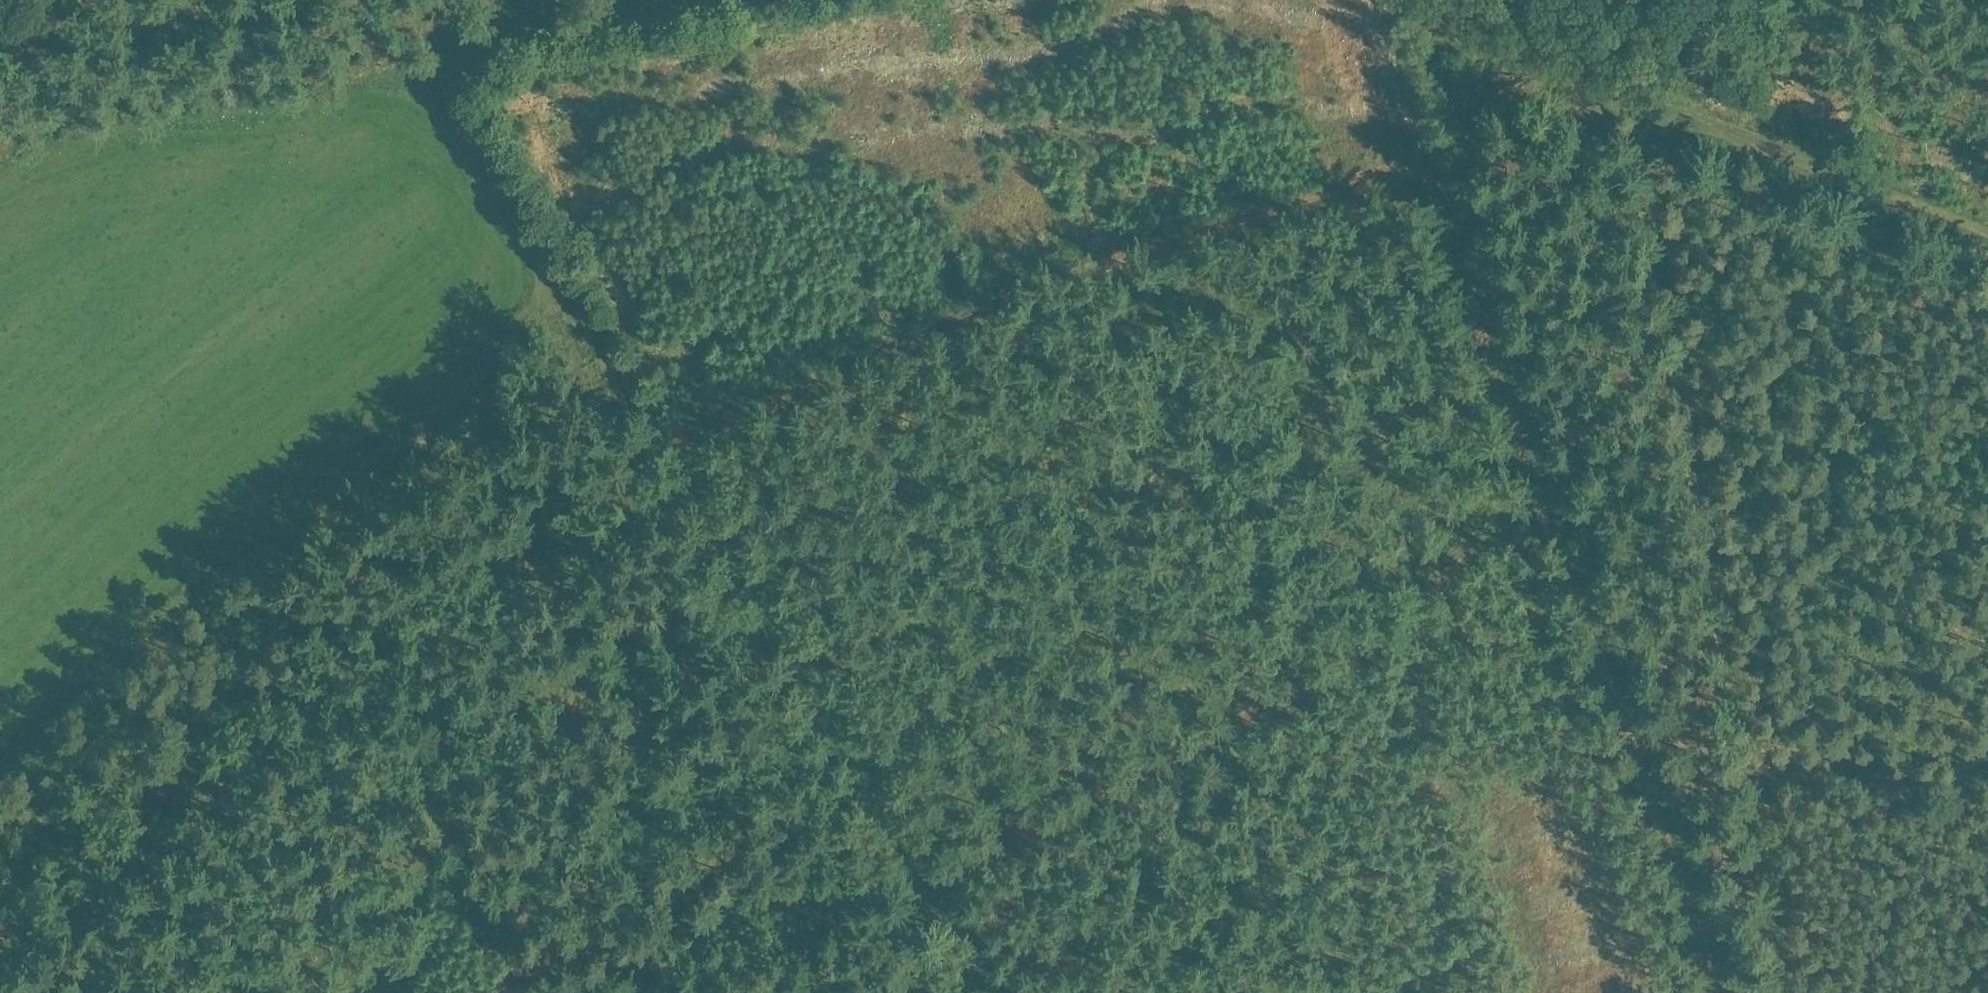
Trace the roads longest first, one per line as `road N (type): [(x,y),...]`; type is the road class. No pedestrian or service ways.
road 1 (track): [(0,763),(265,533),(563,296),(453,101),(473,44),(531,9),(593,0)]
road 2 (track): [(1717,992),(1388,0)]
road 3 (track): [(1791,992),(1686,526),(1639,84)]
road 4 (track): [(1987,217),(1554,57),(1428,0)]
road 5 (track): [(1987,808),(1715,655)]

